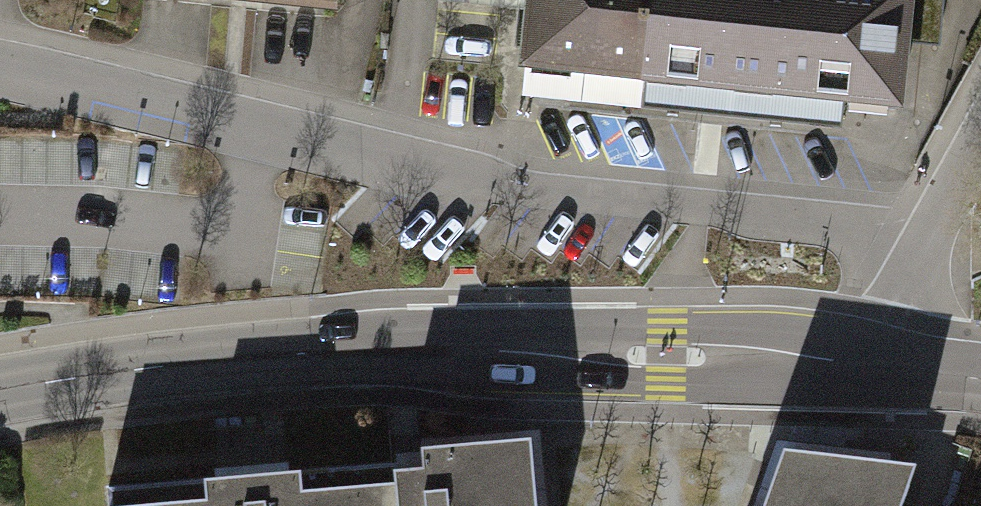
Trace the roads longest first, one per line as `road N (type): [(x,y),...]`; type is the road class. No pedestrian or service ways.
road 1 (secondary): [(0,391),(163,365),(338,351),(740,355),(885,365)]
road 2 (residential): [(0,78),(494,192)]
road 3 (residential): [(928,237),(494,192)]
road 4 (residential): [(885,365),(928,237)]

